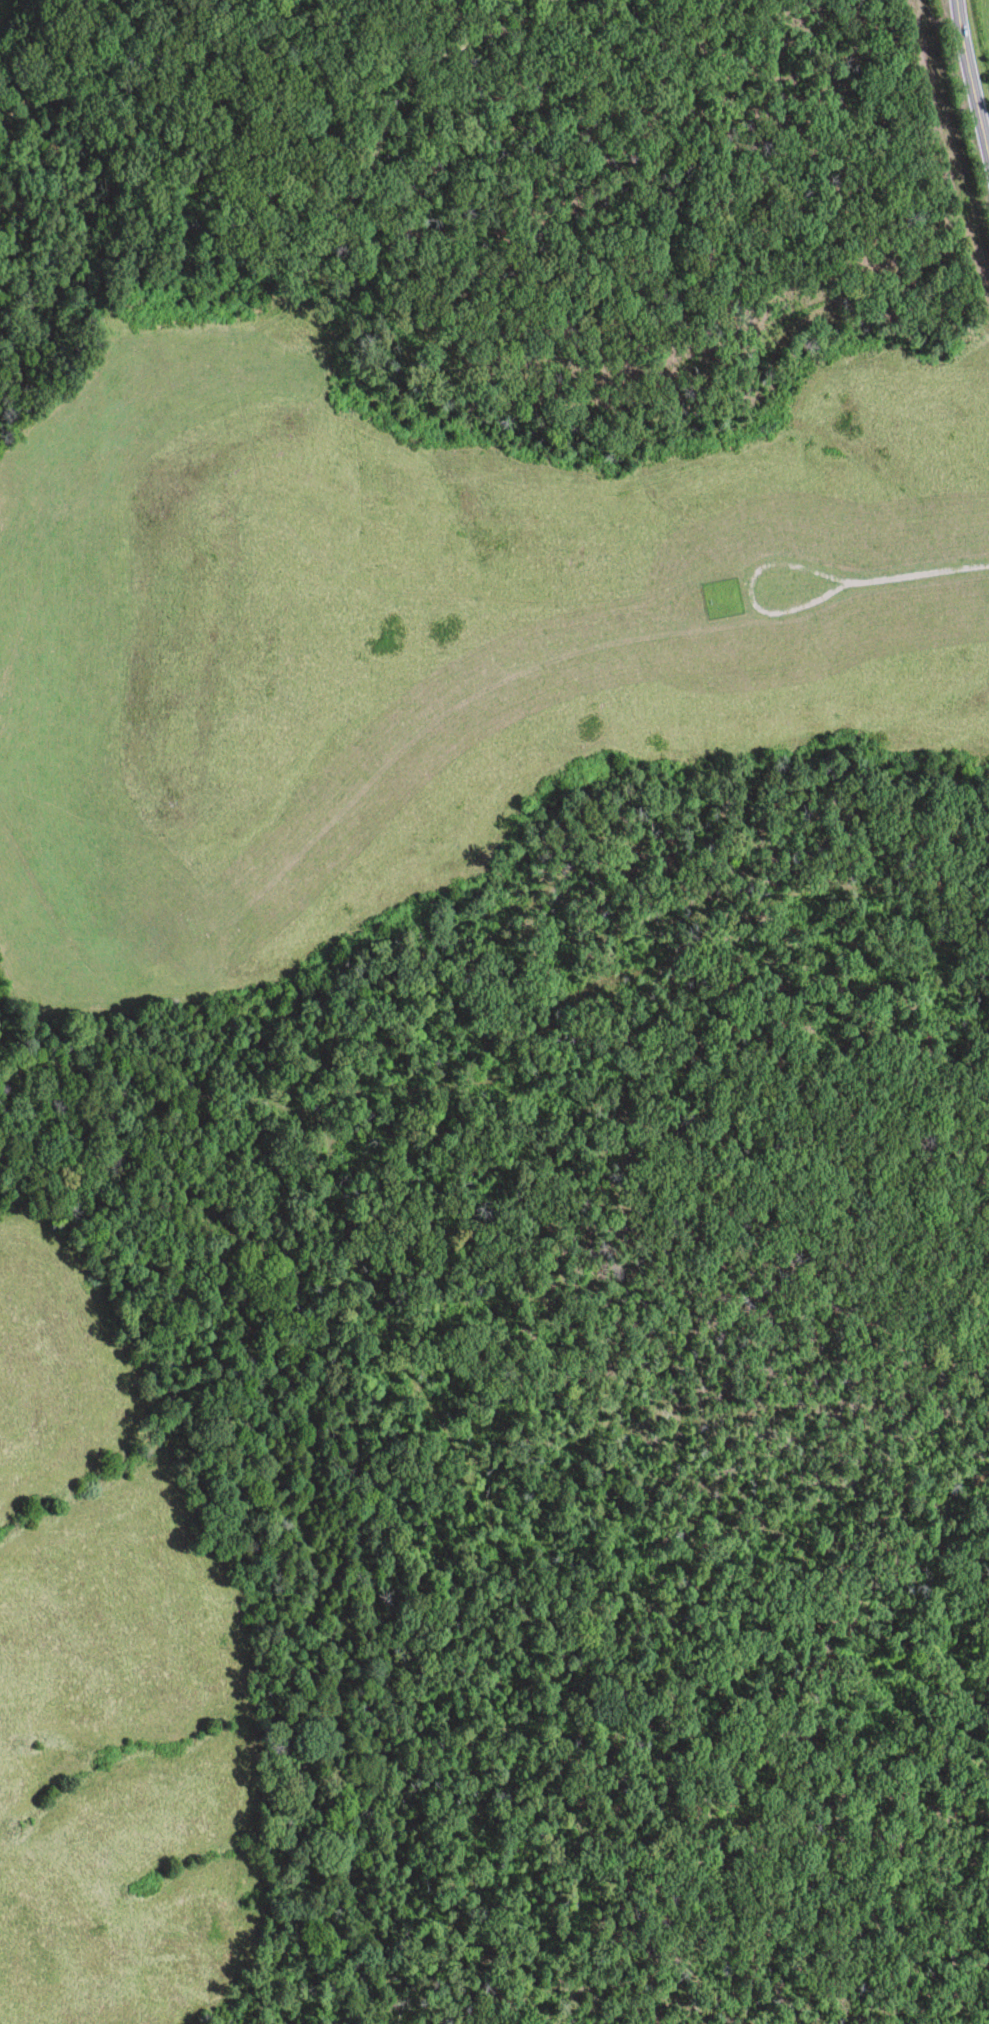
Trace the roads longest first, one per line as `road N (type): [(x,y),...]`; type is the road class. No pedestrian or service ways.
road 1 (secondary): [(988,153),(960,0)]

